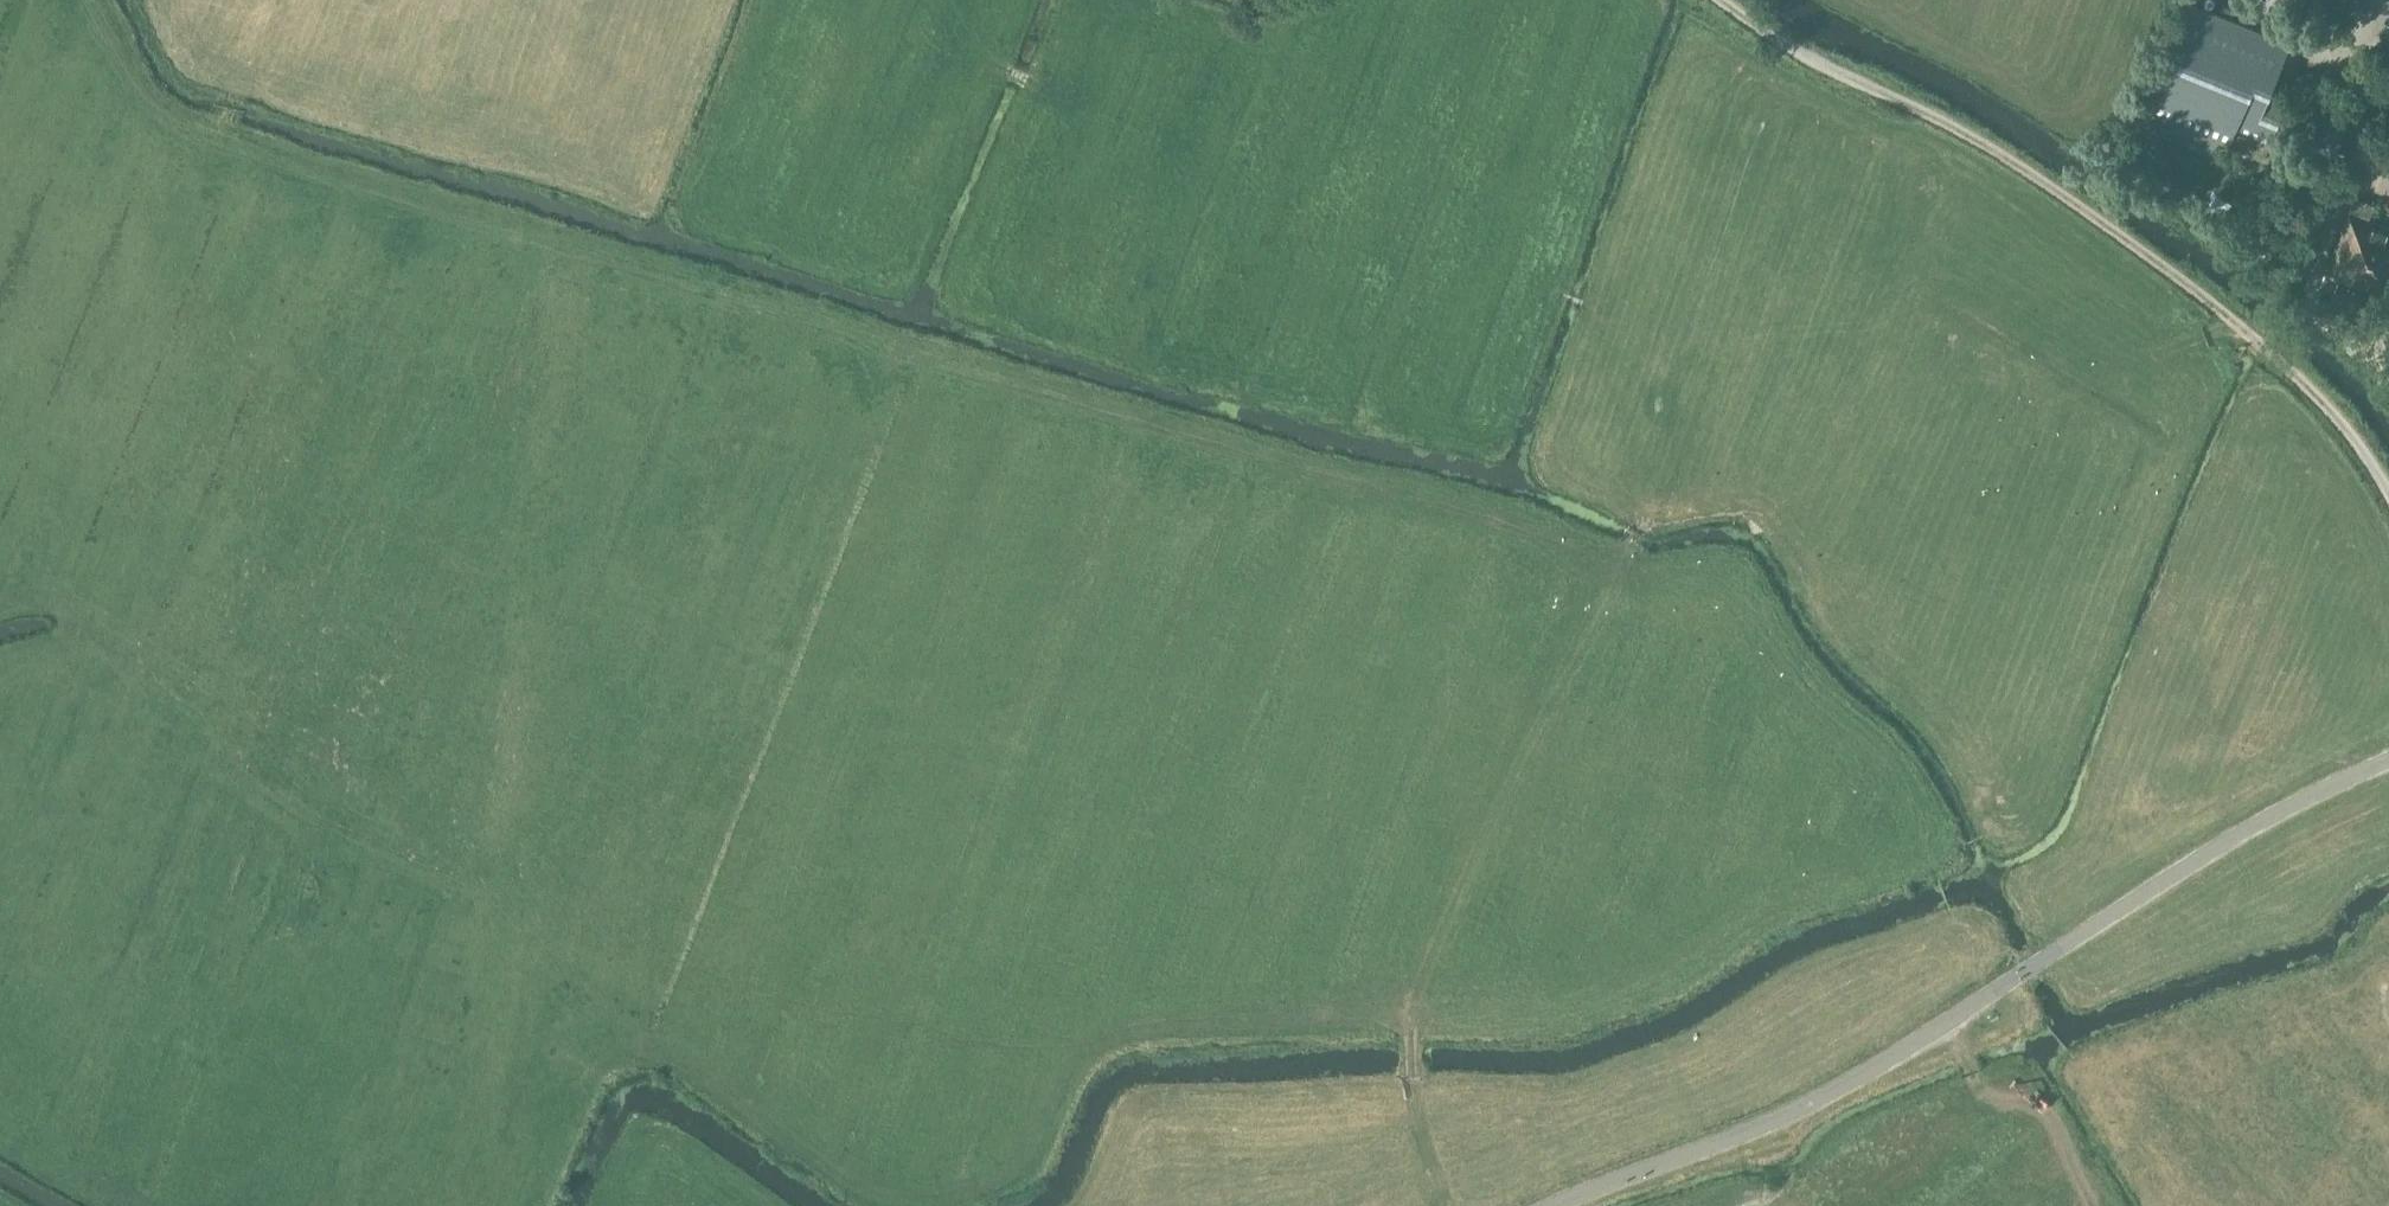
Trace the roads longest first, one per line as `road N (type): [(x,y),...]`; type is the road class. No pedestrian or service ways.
road 1 (unclassified): [(1554,1205),(1828,1101),(2212,858),(2388,760)]
road 2 (track): [(1718,0),(1859,83),(1987,145),(2183,283),(2304,382),(2388,496)]
road 3 (track): [(2388,383),(2321,308),(2313,267),(2379,95),(2388,23)]
road 4 (track): [(1412,976),(1418,1091),(1453,1205)]

